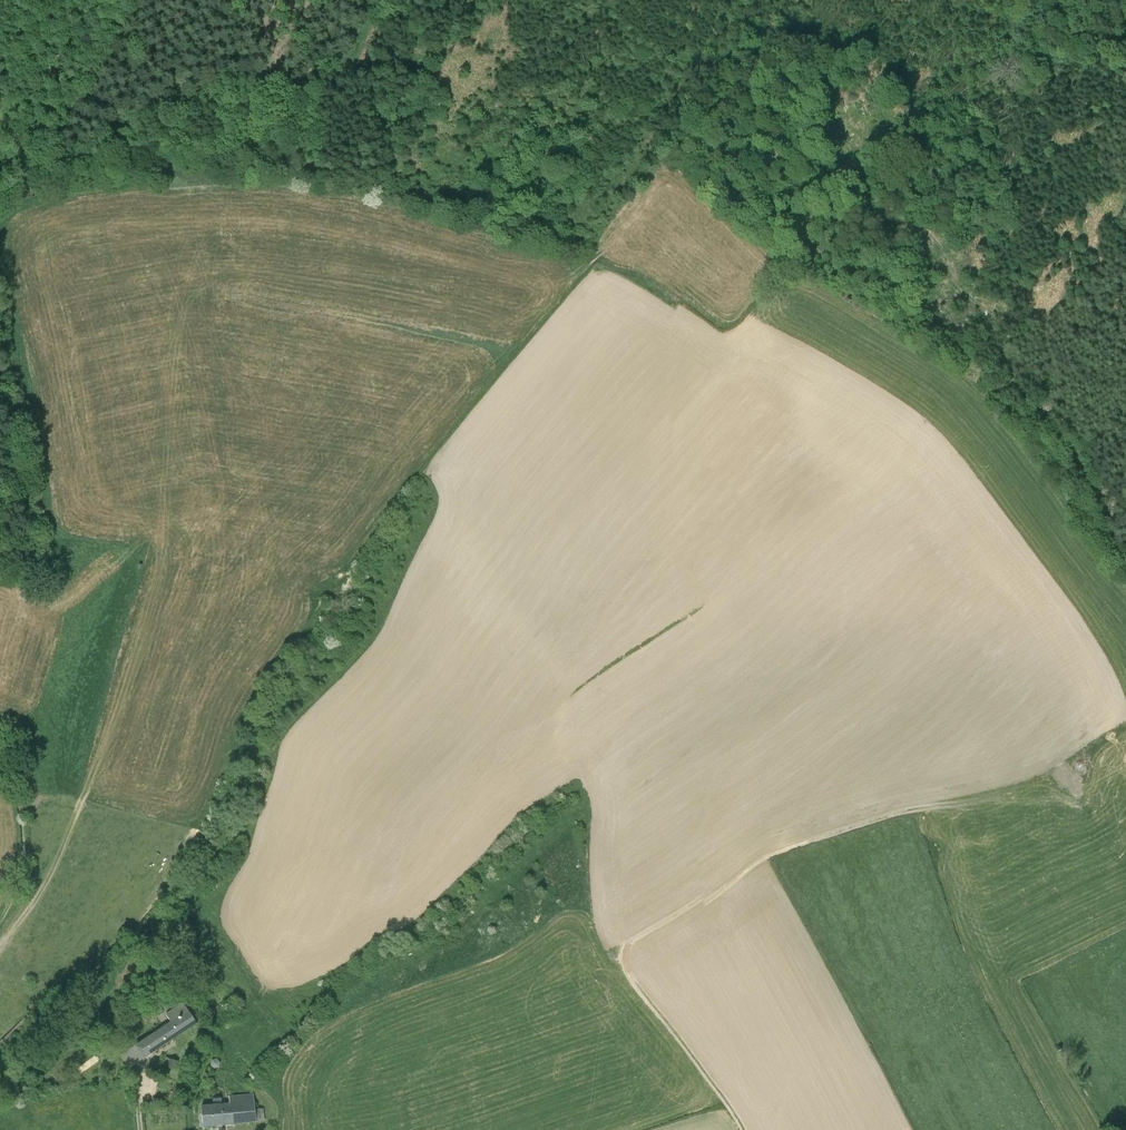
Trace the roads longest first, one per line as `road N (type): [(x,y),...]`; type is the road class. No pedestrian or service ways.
road 1 (track): [(0,181),(105,136),(184,87),(316,75)]
road 2 (track): [(0,916),(19,884),(28,831),(18,751),(0,713)]

